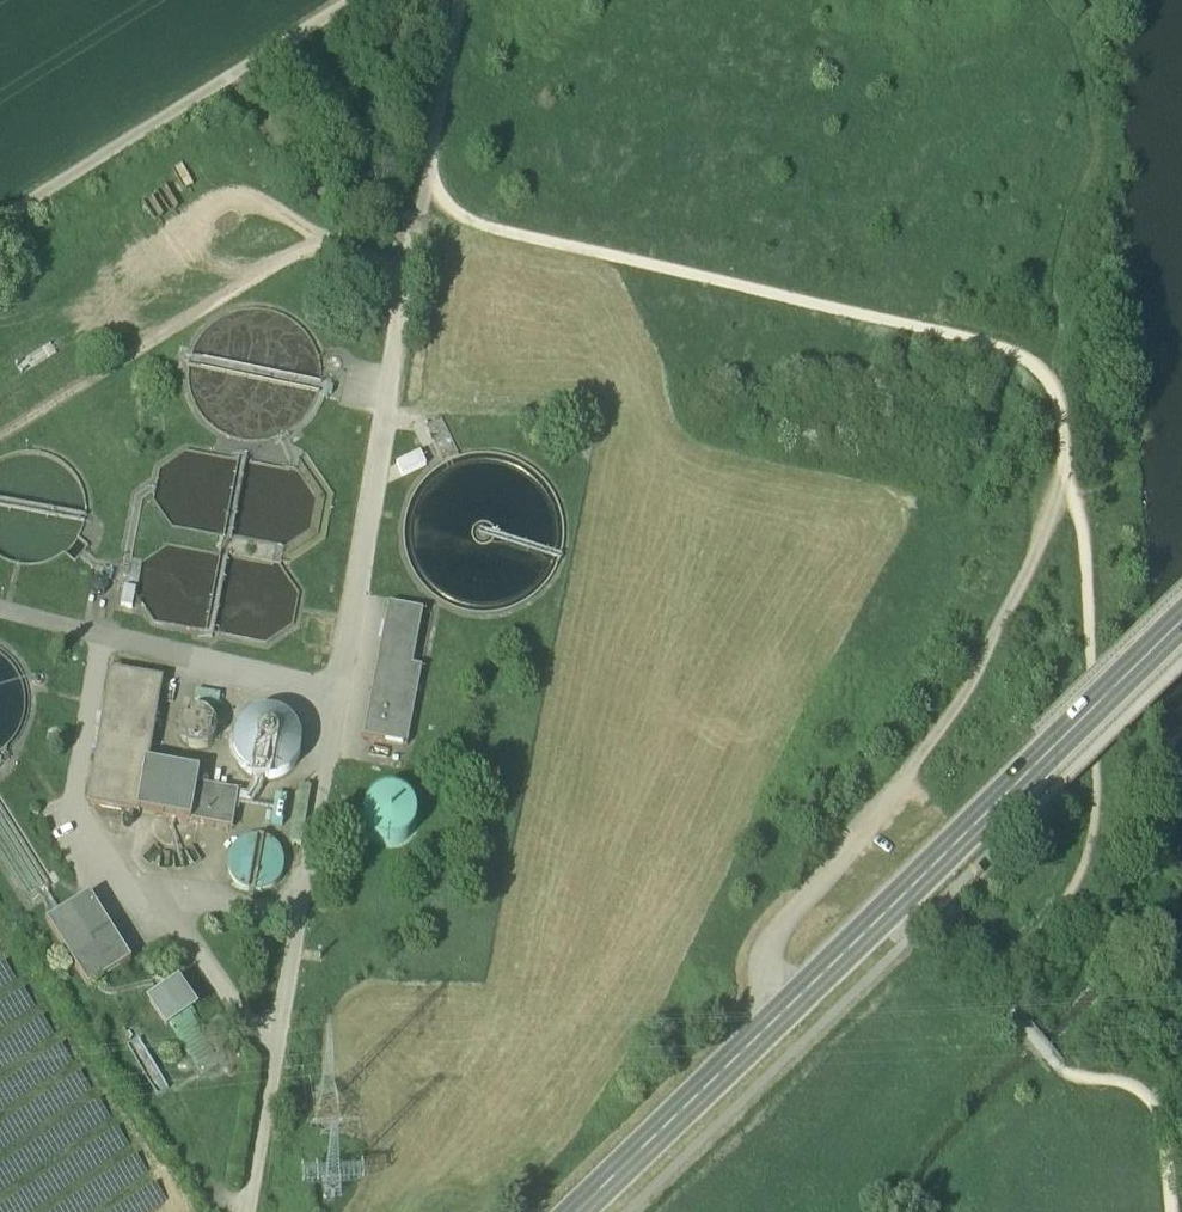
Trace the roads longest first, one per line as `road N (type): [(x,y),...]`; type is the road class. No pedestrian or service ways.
road 1 (primary): [(578,1211),(1181,628)]
road 2 (track): [(426,179),(466,219),(1017,356),(1059,381)]
road 3 (track): [(775,1021),(761,959),(929,741),(1000,635),(1072,469)]
road 4 (track): [(1005,973),(1074,892),(1097,816),(1094,651),(1072,469)]
road 5 (track): [(353,0),(0,220)]
road 6 (track): [(459,0),(426,179)]
road 7 (track): [(1005,973),(1014,1018),(1067,1075)]

